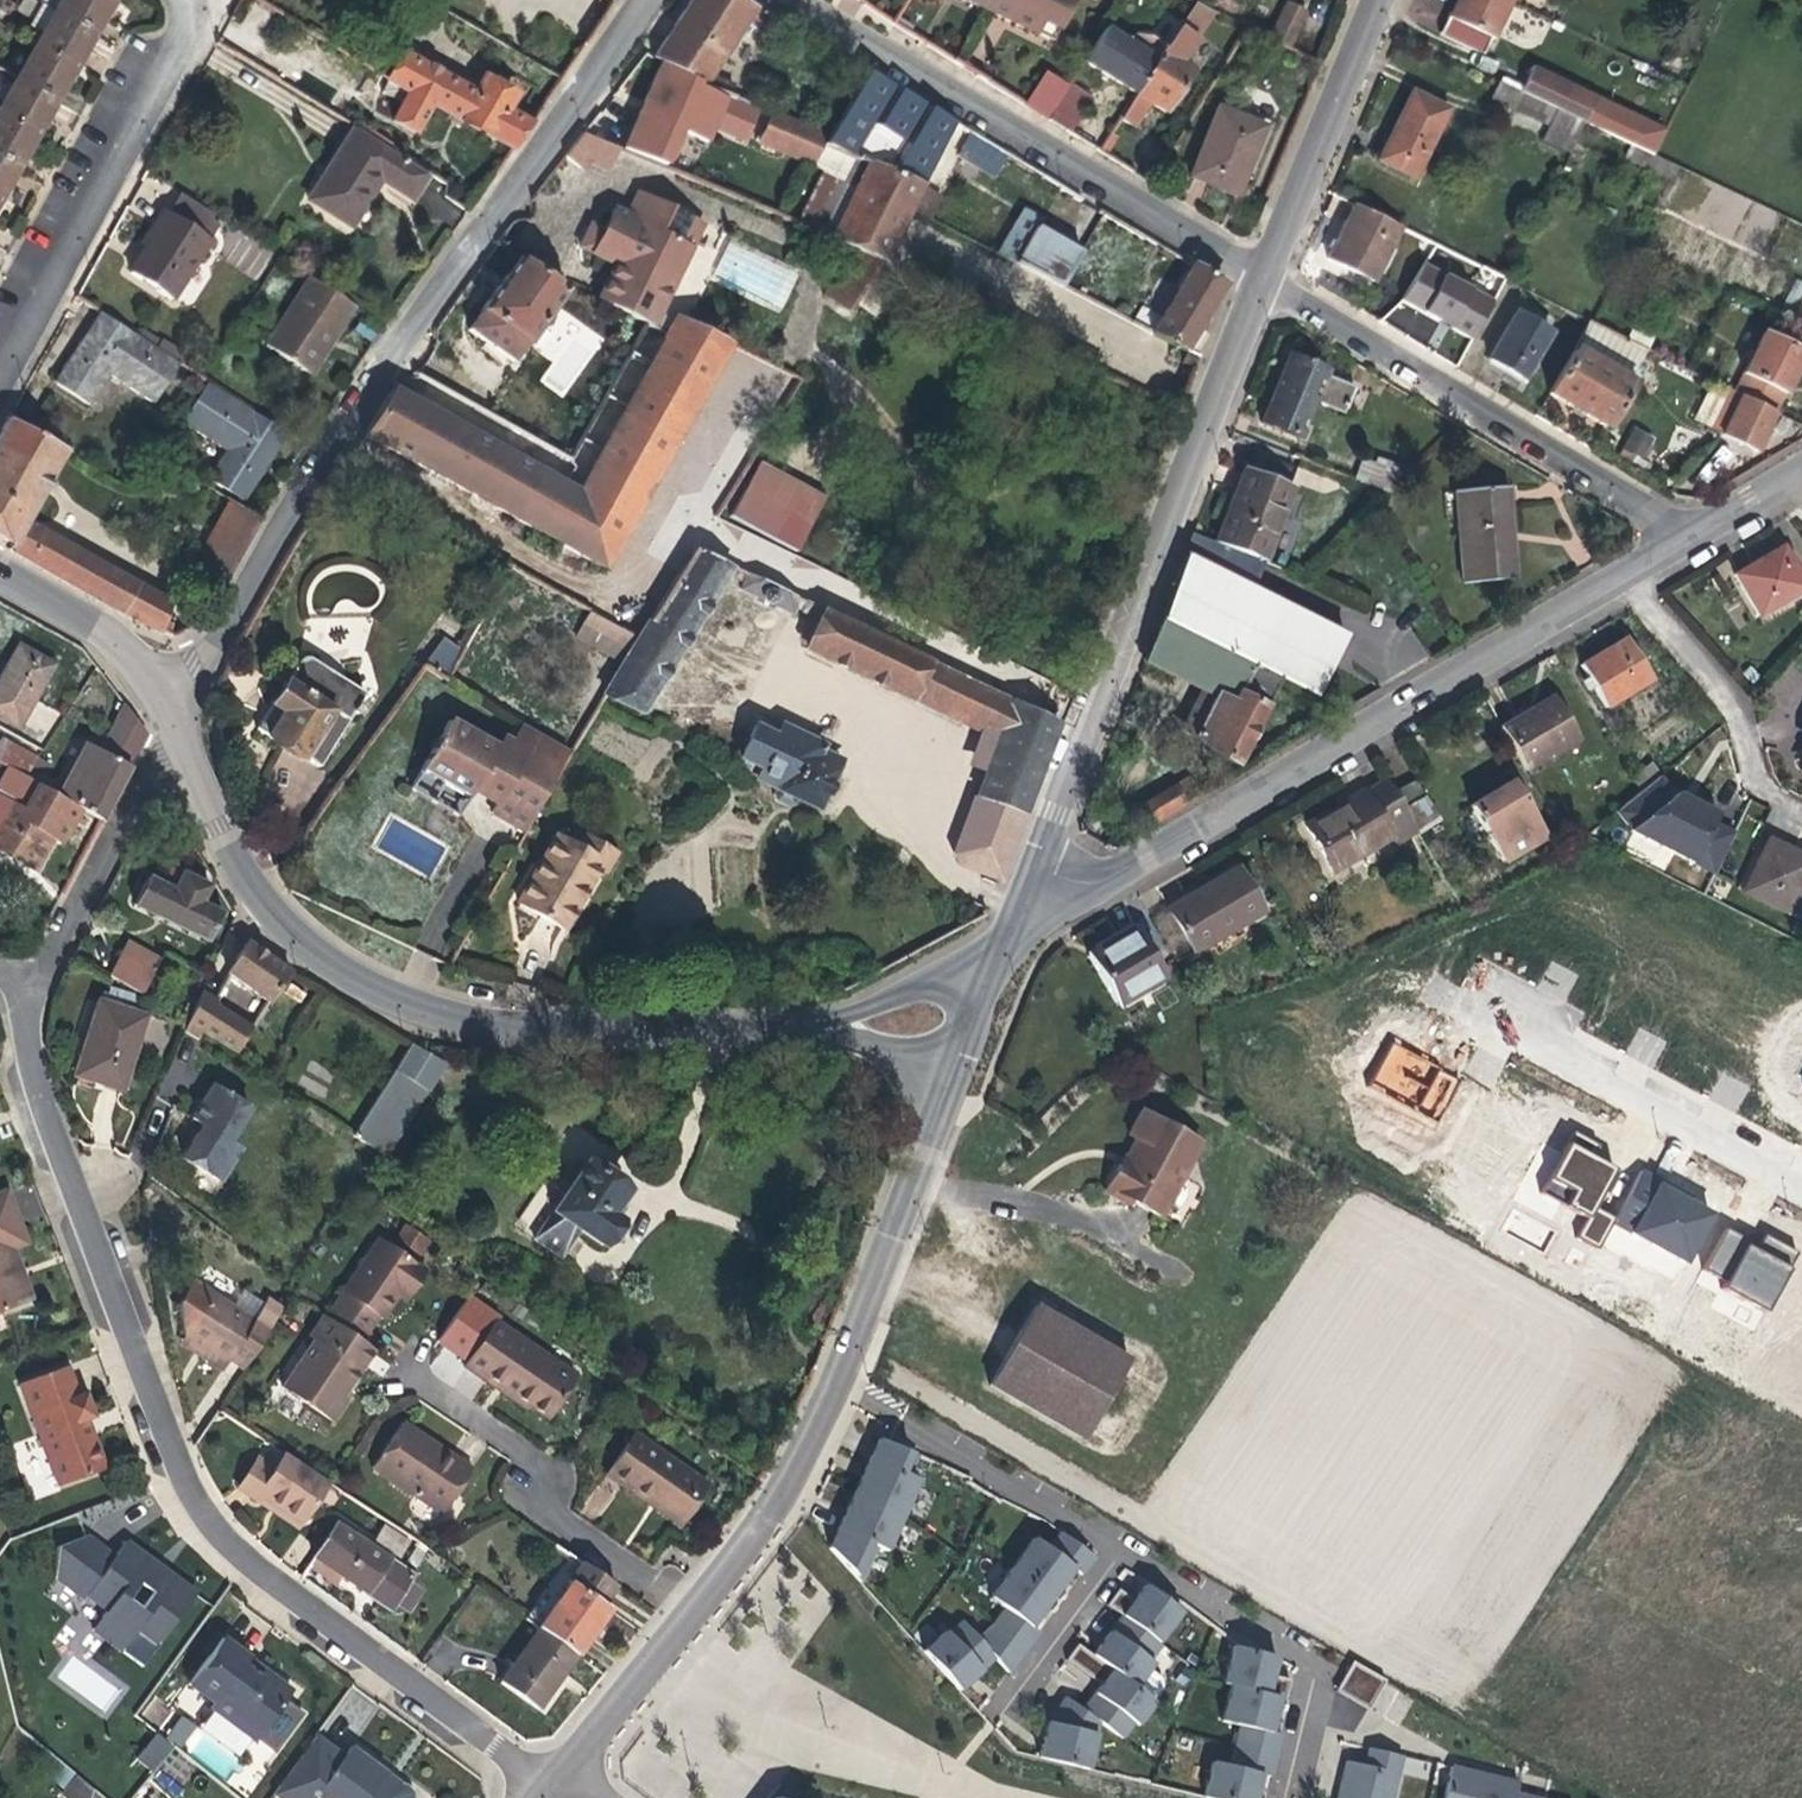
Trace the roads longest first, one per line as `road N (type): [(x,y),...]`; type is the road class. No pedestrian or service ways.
road 1 (residential): [(39,986),(32,1033),(44,1081),(120,1273),(166,1453),(207,1524),(308,1611),(508,1758),(559,1780)]
road 2 (residential): [(647,0),(321,467),(182,726)]
road 3 (tertiary): [(182,726),(273,903),(307,941),(398,993),(530,1023),(833,1014)]
road 4 (residential): [(1613,570),(991,939)]
road 5 (tertiary): [(991,939),(1251,267)]
road 6 (residential): [(1251,267),(801,0)]
road 7 (residential): [(1685,526),(1251,267)]
road 8 (residential): [(190,0),(187,37),(0,385)]
road 9 (residential): [(963,1012),(843,1383)]
road 10 (residential): [(703,1609),(581,1530),(556,1506),(509,1433),(426,1377)]
road 11 (residential): [(1801,1187),(1485,1013)]
road 12 (residential): [(843,1383),(1122,1546)]
road 13 (residential): [(1613,570),(1725,702),(1749,782),(1801,810)]
road 14 (residential): [(182,726),(39,986)]
road 15 (tertiary): [(1251,267),(1378,0)]
road 16 (residential): [(843,1383),(773,1518),(703,1609)]
road 17 (residential): [(1122,1546),(1289,1647),(1308,1665),(1314,1690)]
road 18 (tertiary): [(0,568),(112,632),(182,726)]
road 19 (residential): [(703,1609),(643,1693),(559,1780)]
road 20 (residential): [(1005,1704),(1122,1546)]
road 21 (tertiary): [(991,939),(833,1014)]
road 22 (residential): [(1801,457),(1685,526)]
road 23 (residential): [(833,1014),(876,1027),(963,1012)]
road 24 (residential): [(1314,1690),(1326,1710),(1430,1742)]

